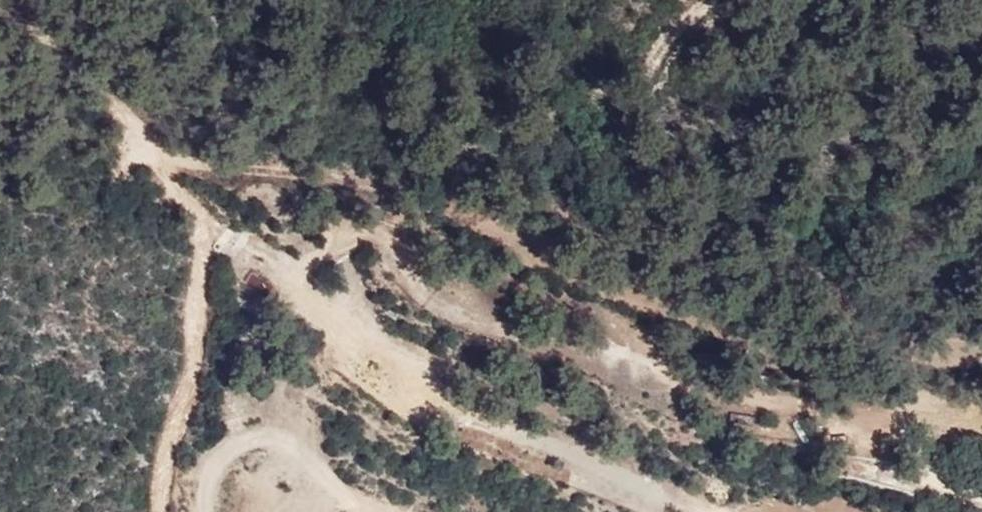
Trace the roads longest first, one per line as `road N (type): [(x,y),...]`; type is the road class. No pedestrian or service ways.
road 1 (track): [(192,205),(285,261),(368,235),(391,243),(408,275),(453,307),(667,378),(800,408),(981,417)]
road 2 (track): [(161,164),(296,169),(416,195),(598,282),(810,351),(897,362),(981,360)]
road 3 (track): [(160,511),(197,338),(192,205),(121,108),(34,25),(32,0)]

